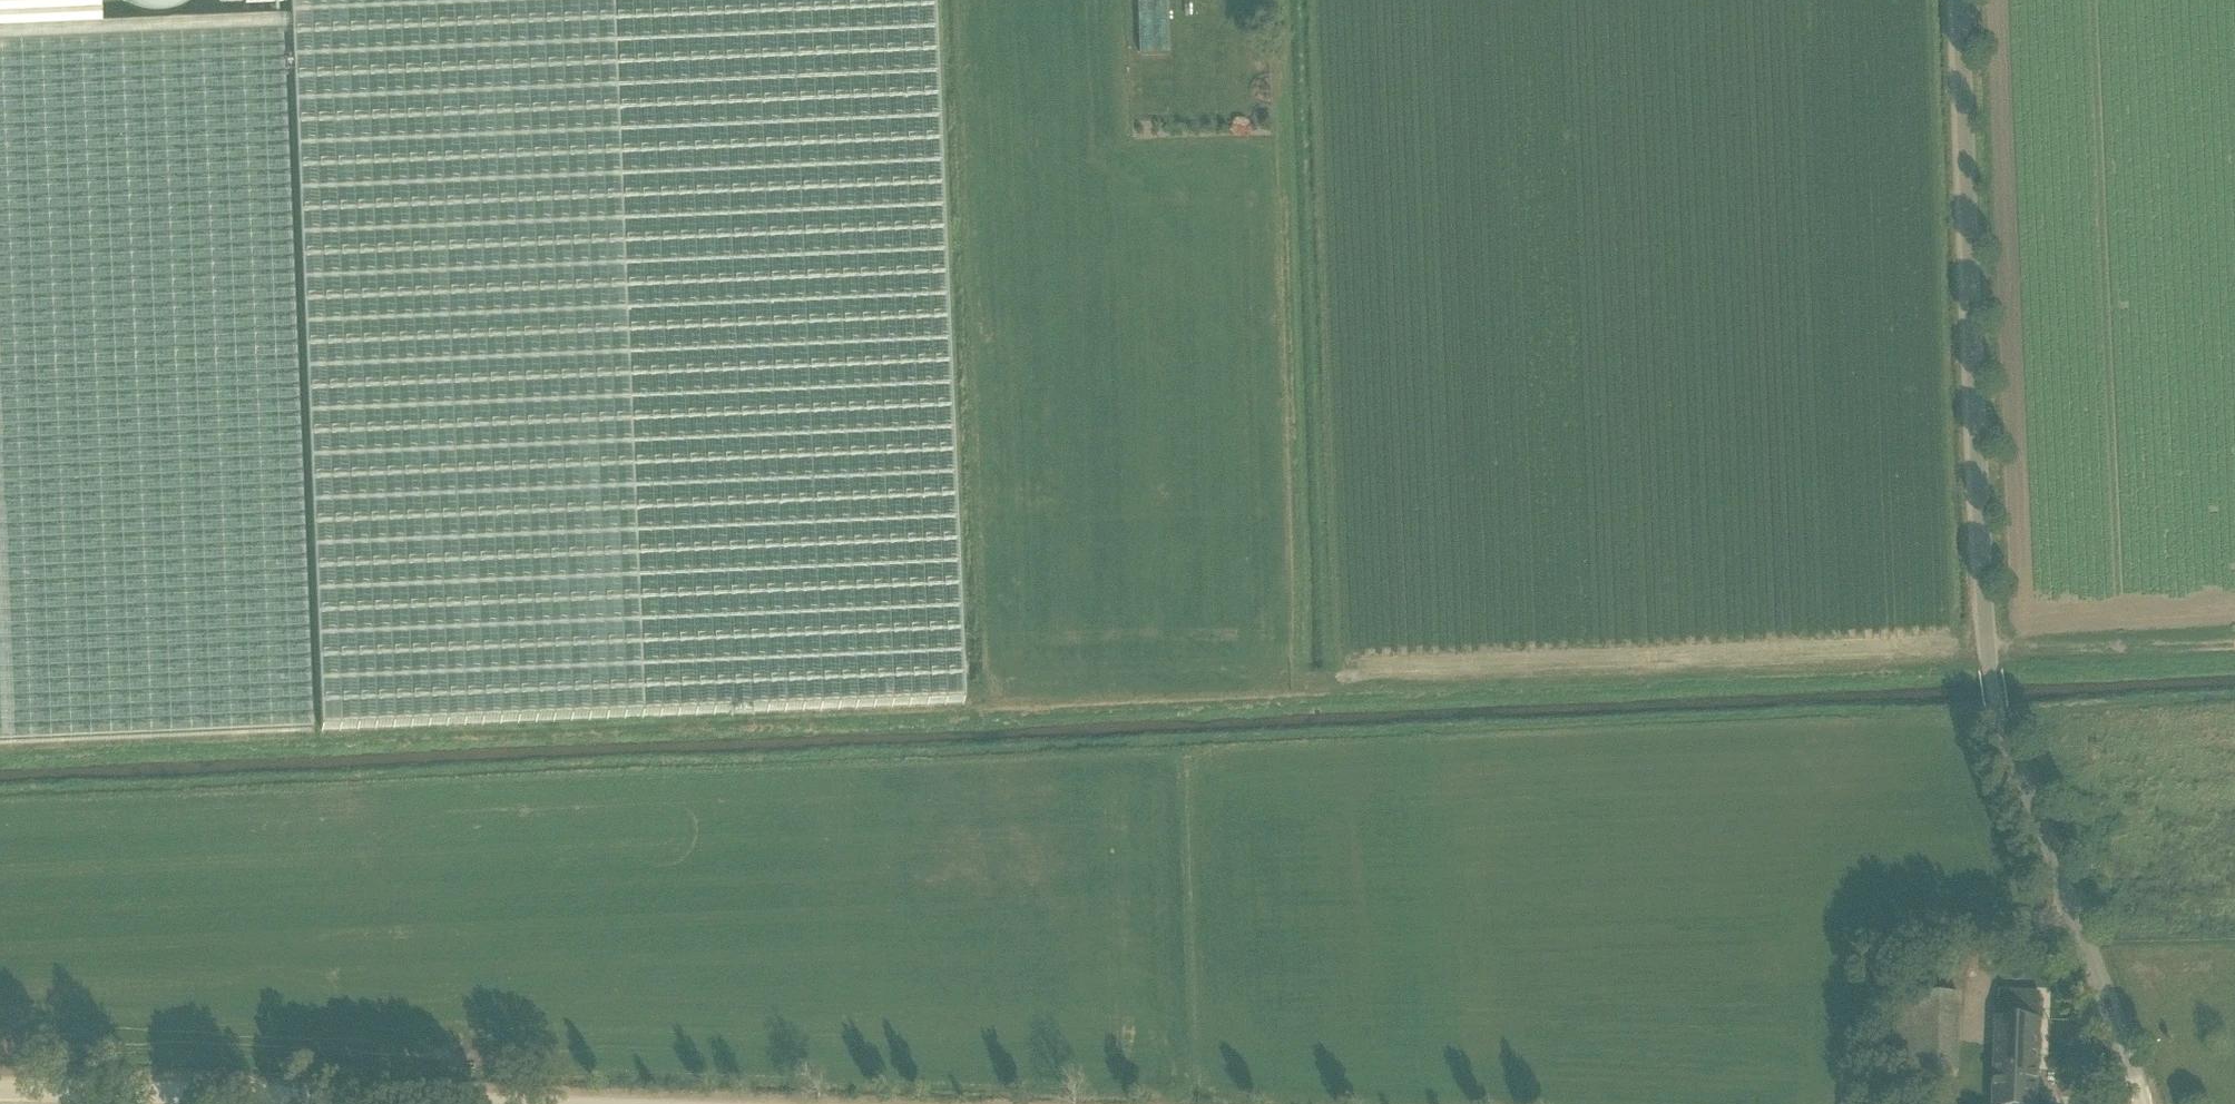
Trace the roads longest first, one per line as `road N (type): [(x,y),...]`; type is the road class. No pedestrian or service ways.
road 1 (unclassified): [(2144,1103),(2001,735),(1956,0)]
road 2 (tertiary): [(465,1103),(0,1092)]

